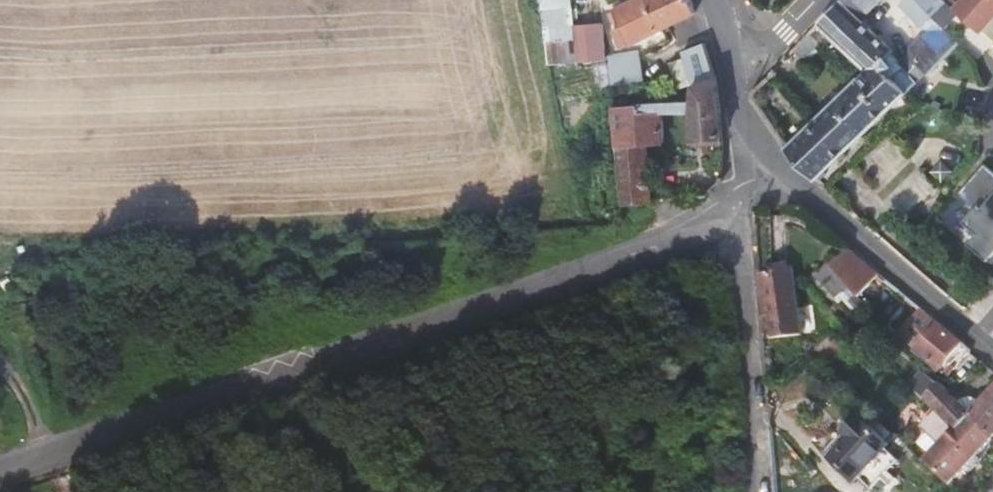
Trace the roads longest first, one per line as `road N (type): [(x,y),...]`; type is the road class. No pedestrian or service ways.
road 1 (unclassified): [(740,212),(0,475)]
road 2 (tertiary): [(992,353),(838,221),(759,166)]
road 3 (residential): [(740,212),(739,311),(755,491)]

